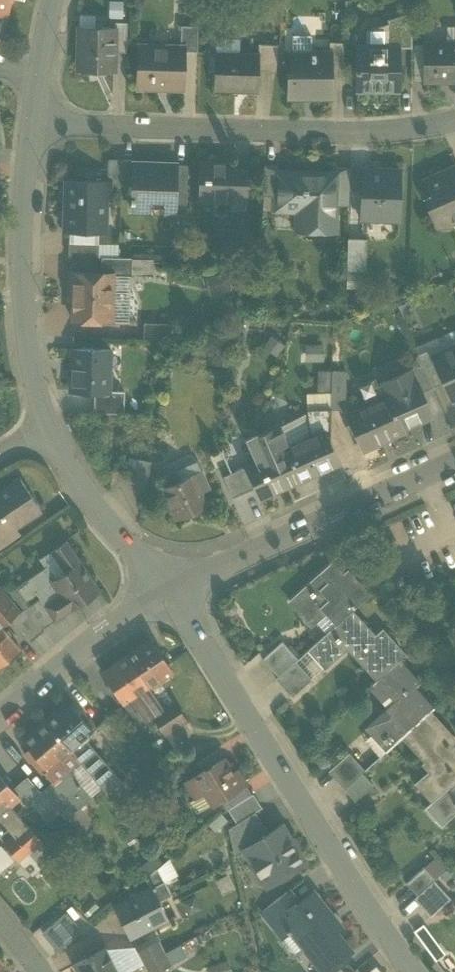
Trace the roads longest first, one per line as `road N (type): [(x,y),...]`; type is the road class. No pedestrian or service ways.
road 1 (residential): [(413,971),(170,594)]
road 2 (residential): [(30,125),(366,136),(454,121)]
road 3 (residential): [(454,465),(170,594)]
road 4 (residential): [(48,428),(30,364),(22,277),(30,125)]
road 5 (residential): [(170,594),(80,647),(0,718)]
road 6 (residential): [(170,594),(82,487),(48,428)]
road 7 (residential): [(30,125),(52,0)]

